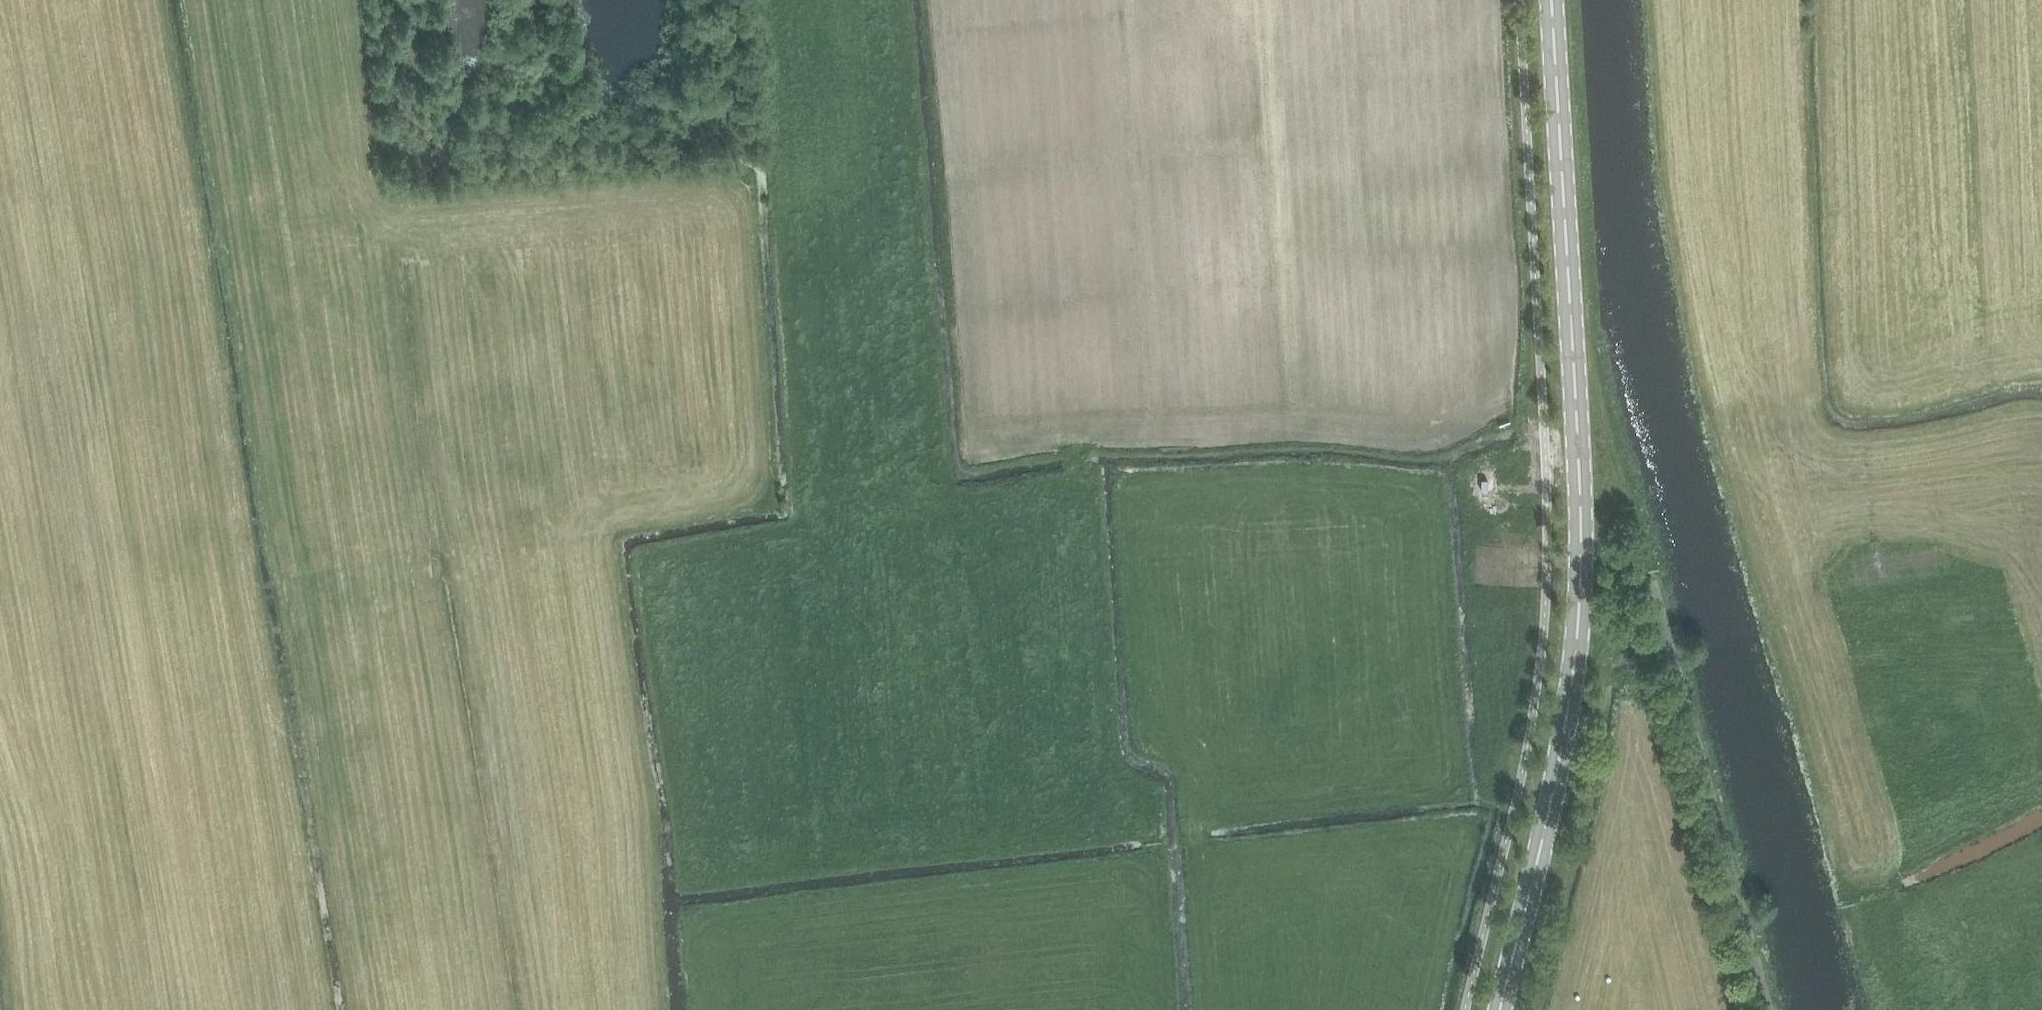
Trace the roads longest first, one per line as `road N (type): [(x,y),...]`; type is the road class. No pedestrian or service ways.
road 1 (primary): [(1500,1009),(1565,733),(1577,611),(1577,487),(1550,0)]
road 2 (unclassified): [(1770,1009),(1653,583)]

